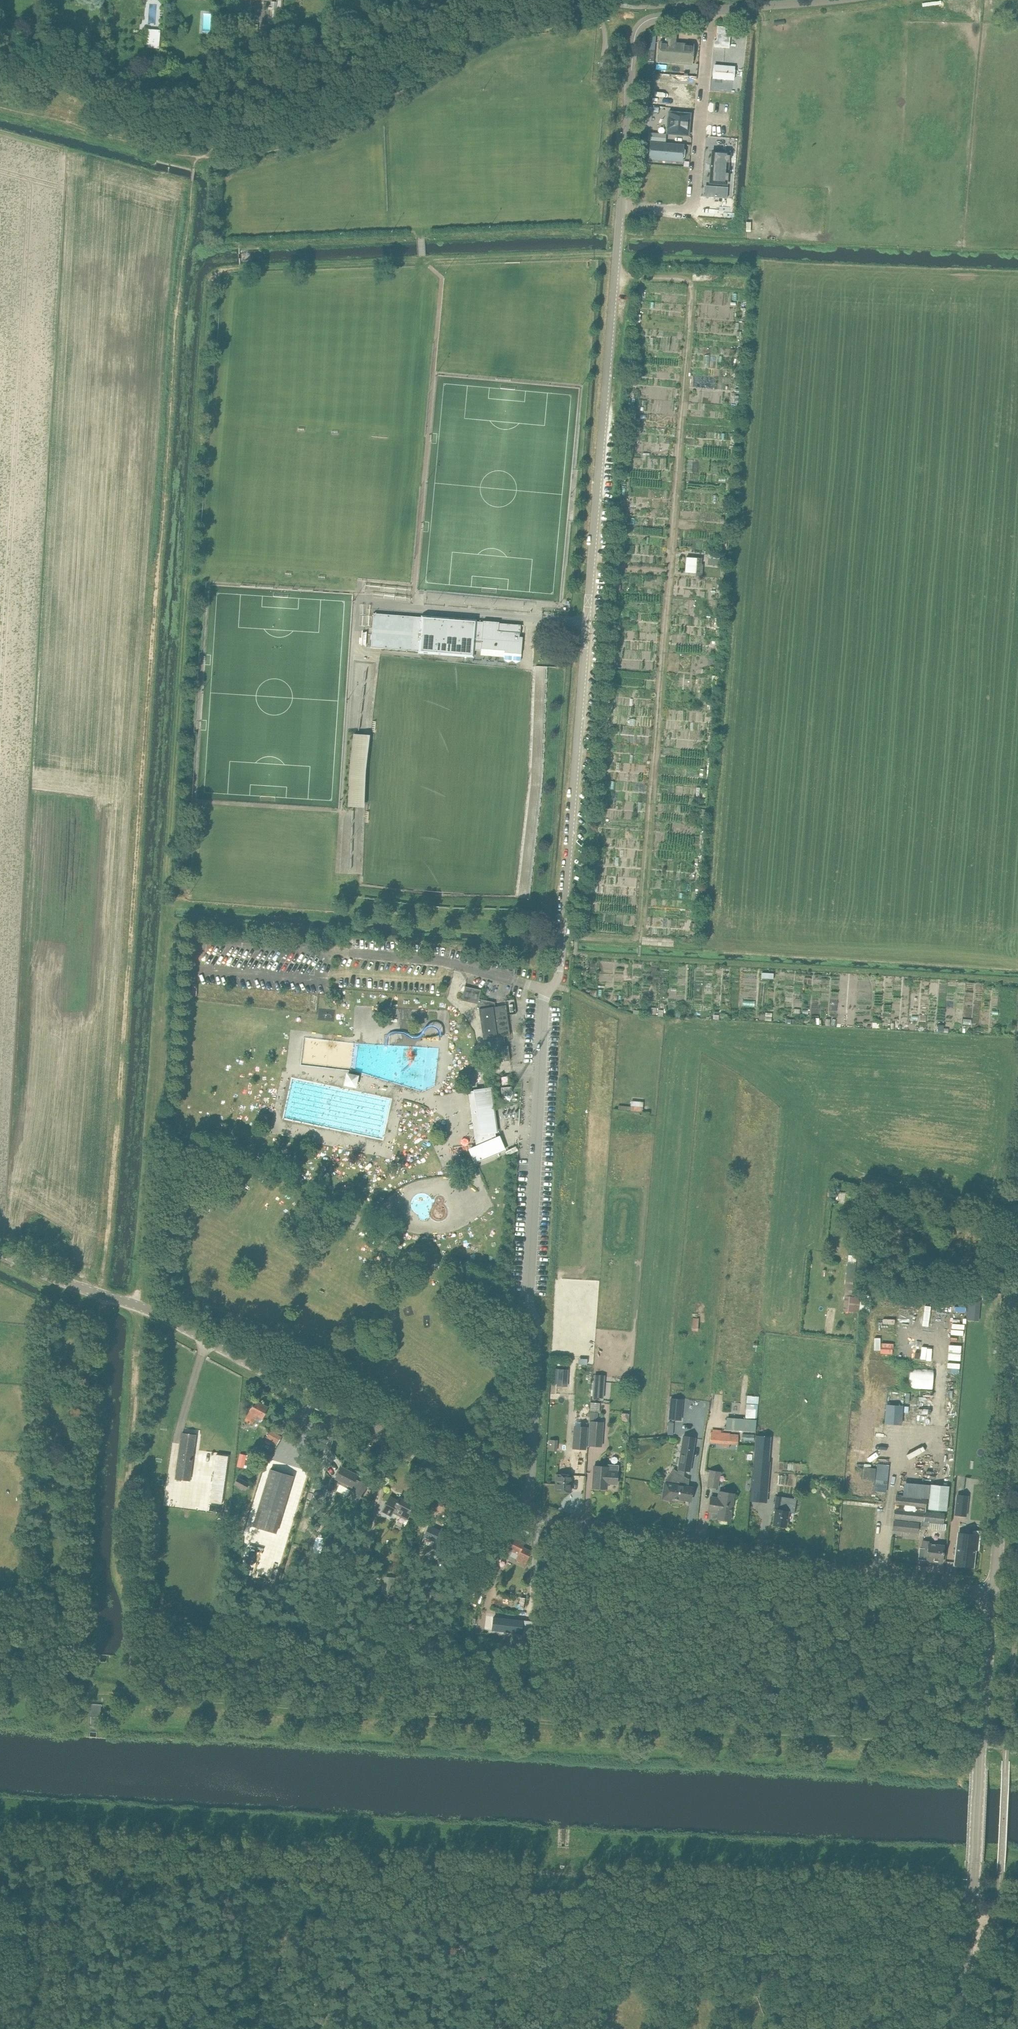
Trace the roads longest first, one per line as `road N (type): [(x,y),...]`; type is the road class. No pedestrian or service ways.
road 1 (unclassified): [(621,207),(560,971),(544,1000),(529,1514)]
road 2 (track): [(1007,1743),(121,1690)]
road 3 (track): [(562,941),(632,946),(643,924),(693,277),(615,275)]
road 4 (unclassified): [(529,1514),(148,1316),(0,1255)]
road 5 (unclassified): [(995,1598),(529,1514)]
road 6 (track): [(561,954),(1017,980)]
road 7 (tertiary): [(958,2028),(995,1598)]
road 8 (track): [(87,1661),(109,1300)]
road 9 (tertiary): [(995,1598),(1017,1323)]
road 10 (unclassified): [(621,207),(674,211),(689,209),(694,198),(710,11)]
road 11 (track): [(201,155),(260,149),(344,123),(447,60)]
road 12 (unclassified): [(621,207),(636,32),(652,18),(710,11)]
road 13 (track): [(201,155),(0,107)]
road 14 (track): [(447,60),(512,24),(588,4)]
road 15 (unclassified): [(710,11),(831,0)]

